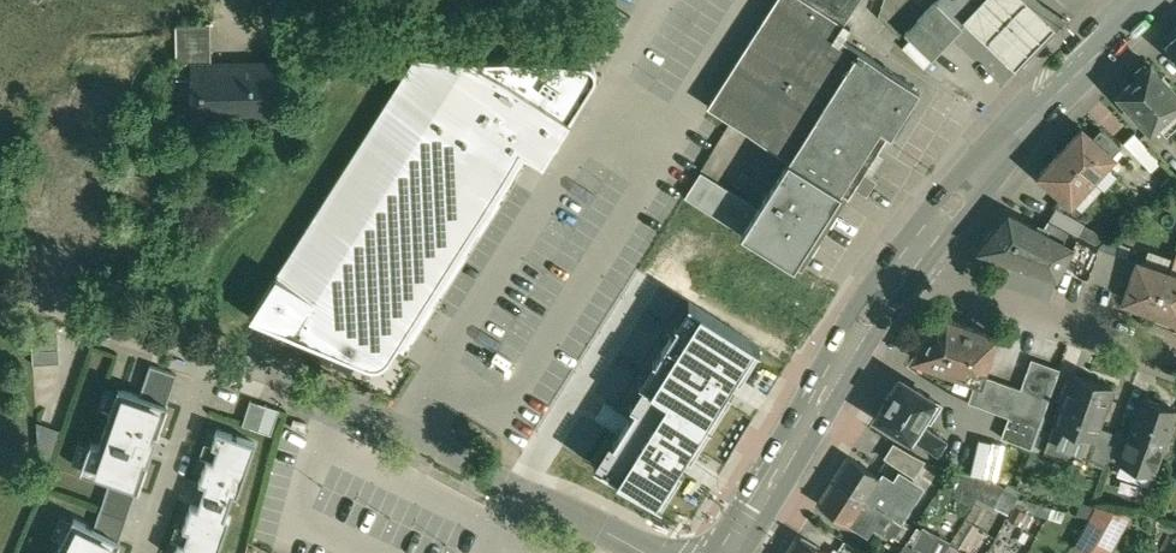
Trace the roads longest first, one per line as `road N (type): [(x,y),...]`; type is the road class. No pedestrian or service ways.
road 1 (unclassified): [(644,552),(338,406),(210,358)]
road 2 (secondary): [(1155,0),(987,164),(906,267)]
road 3 (secondary): [(906,267),(726,552)]
road 4 (residential): [(87,0),(85,159),(38,301)]
road 5 (residential): [(1175,360),(906,267)]
road 6 (residential): [(210,358),(138,552)]
road 7 (unclassified): [(210,358),(38,301)]
road 8 (unclassified): [(441,0),(287,0)]

